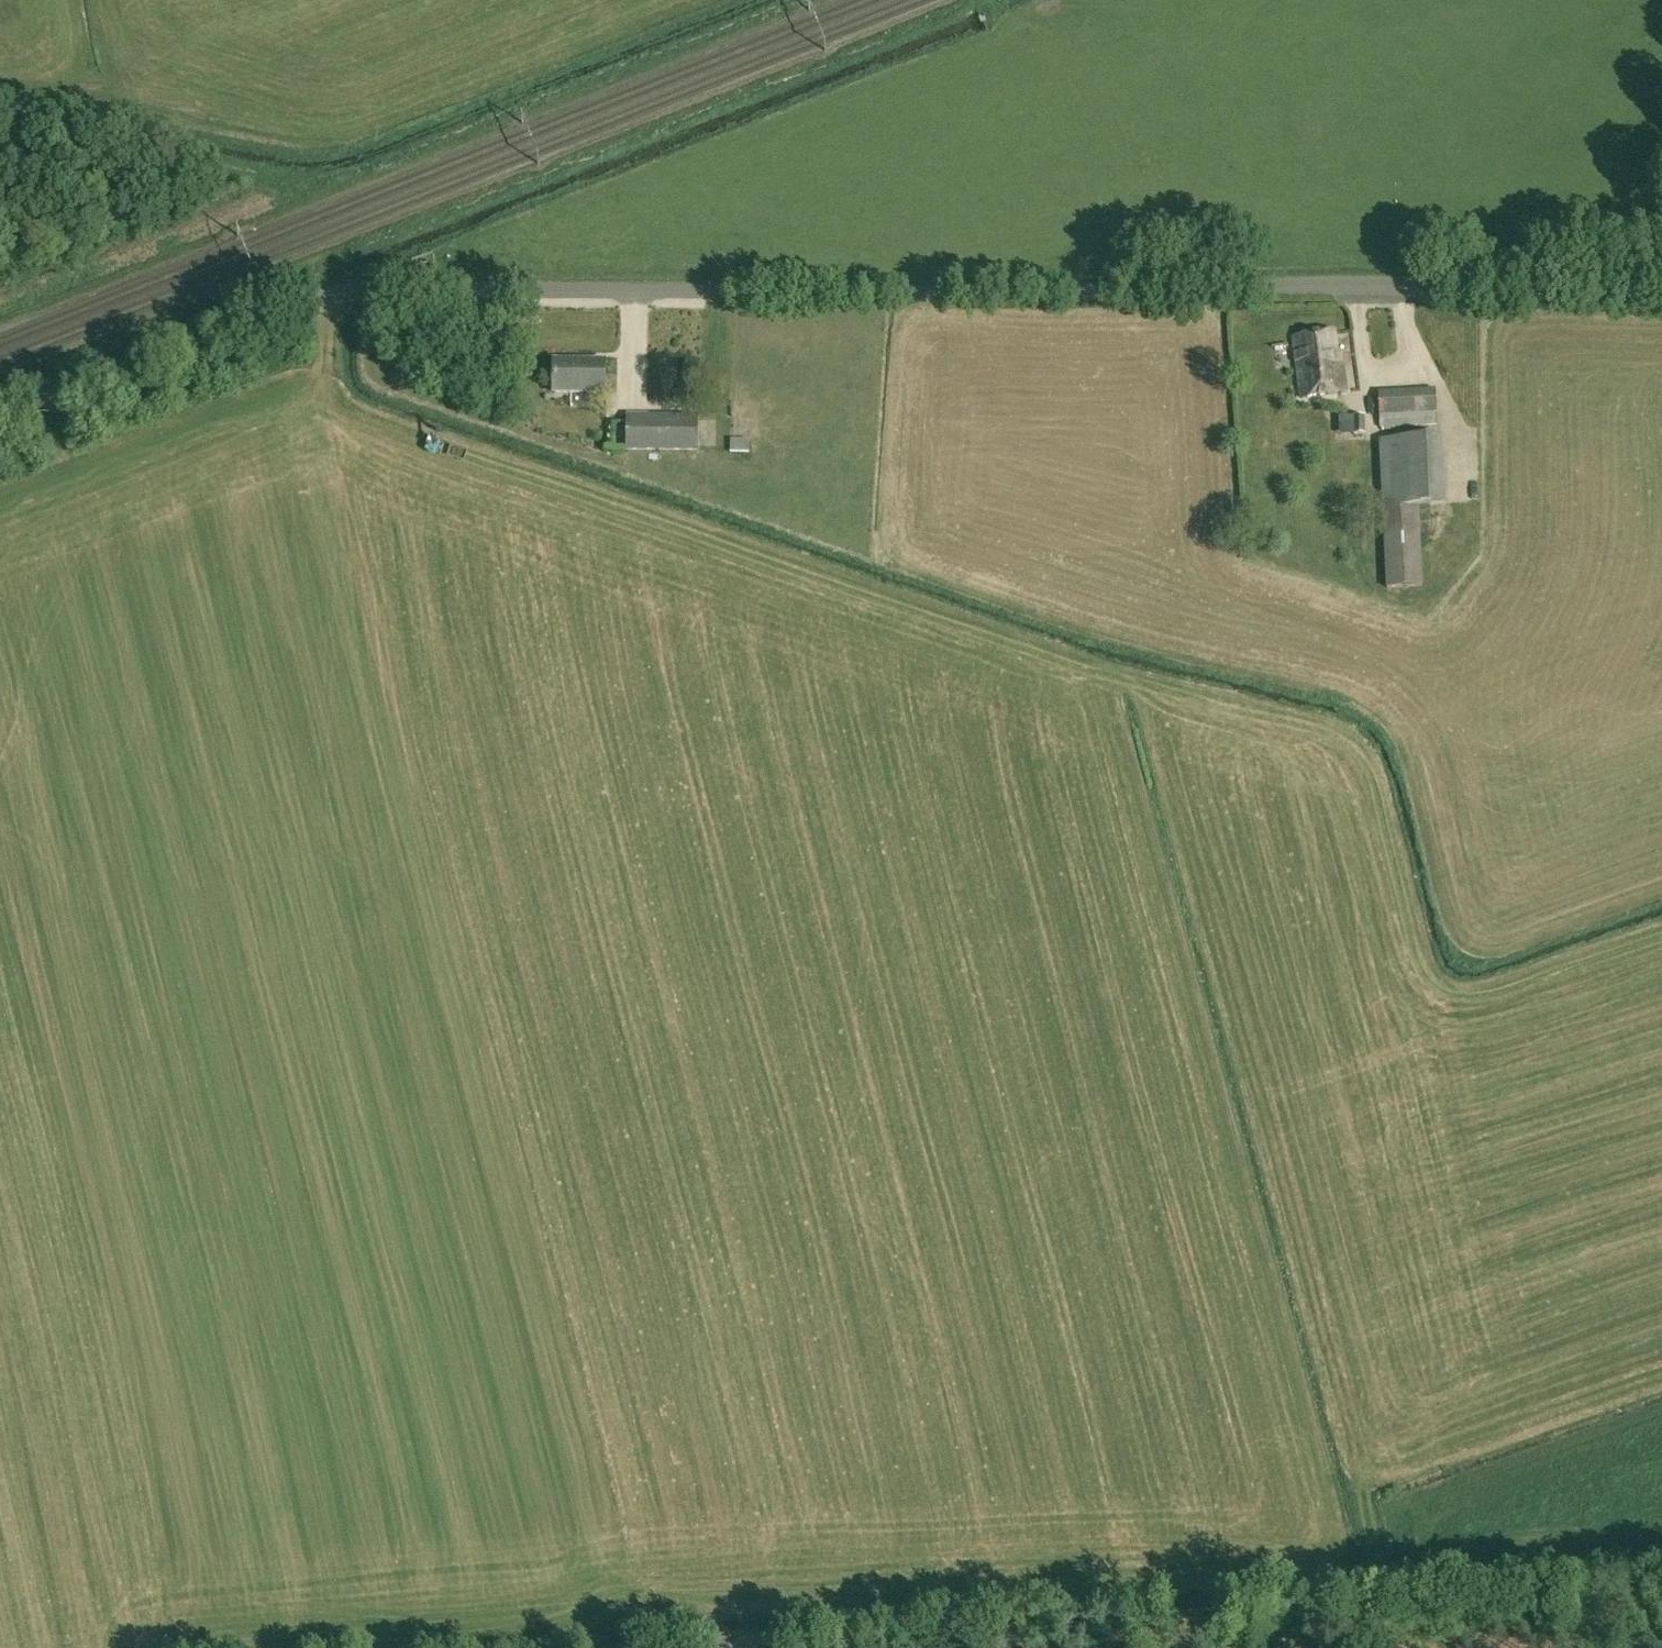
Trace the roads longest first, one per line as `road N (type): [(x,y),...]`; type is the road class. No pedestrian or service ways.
road 1 (unclassified): [(0,414),(326,291),(1044,306),(1455,281),(1661,282)]
road 2 (track): [(459,1647),(1661,1585)]

